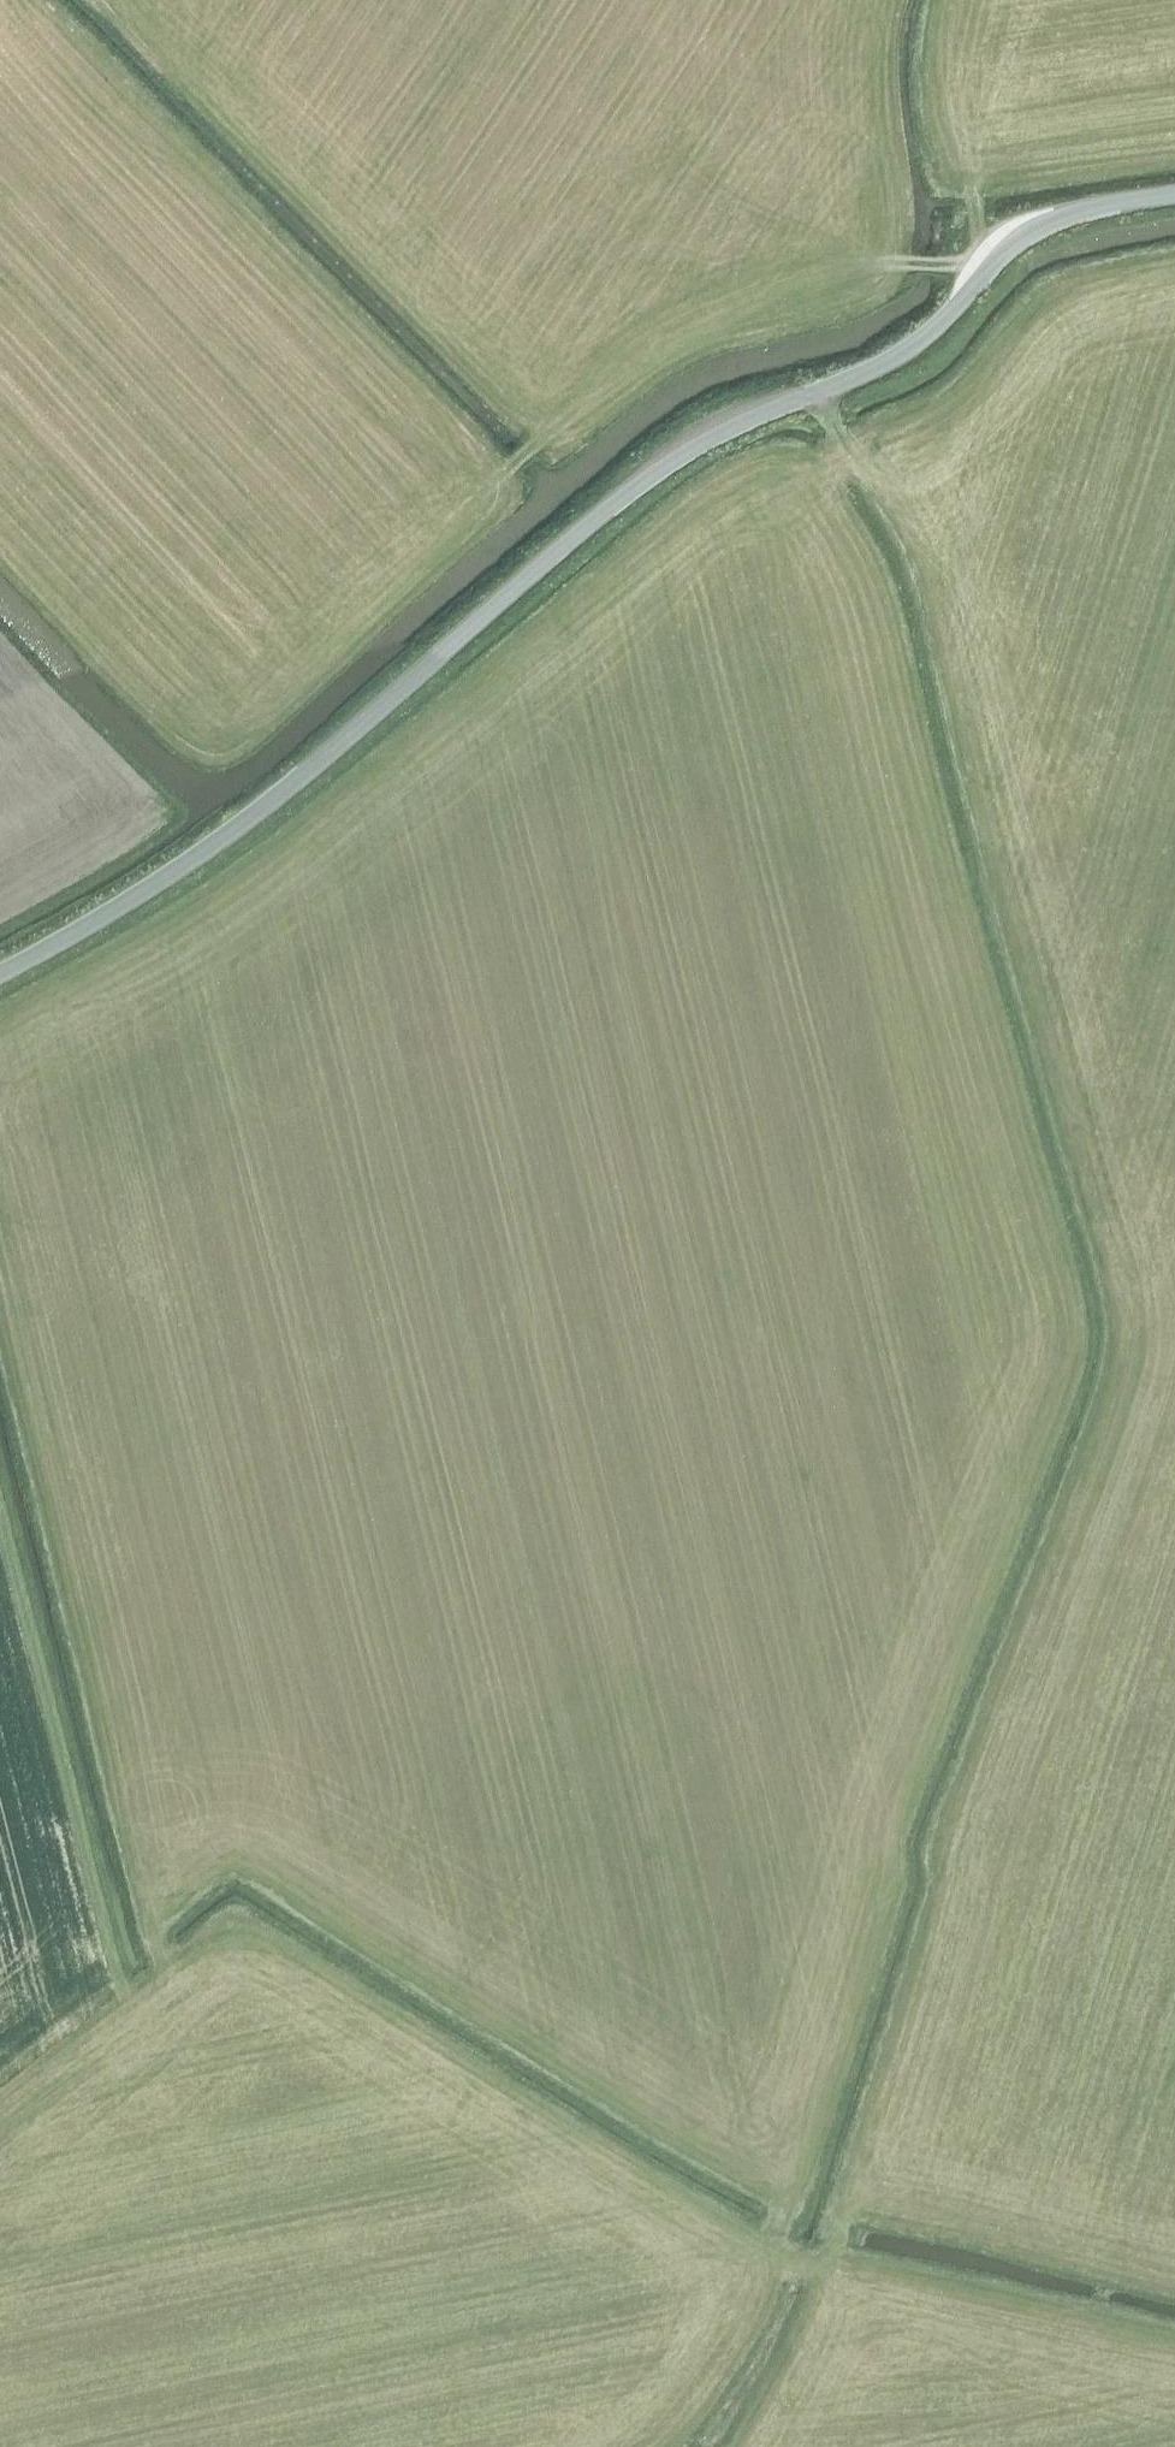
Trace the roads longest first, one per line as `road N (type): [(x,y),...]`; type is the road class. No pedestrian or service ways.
road 1 (unclassified): [(0,978),(239,834),(683,457),(907,351),(943,327),(1028,233),(1065,216),(1174,196)]

